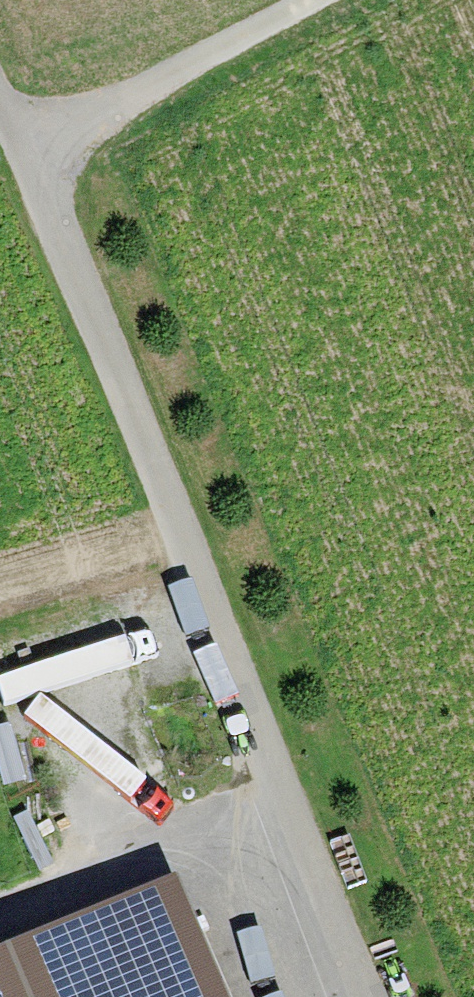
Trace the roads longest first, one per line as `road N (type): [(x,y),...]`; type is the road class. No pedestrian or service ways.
road 1 (track): [(0,122),(268,772)]
road 2 (track): [(314,0),(20,163)]
road 3 (residential): [(268,772),(363,996)]

